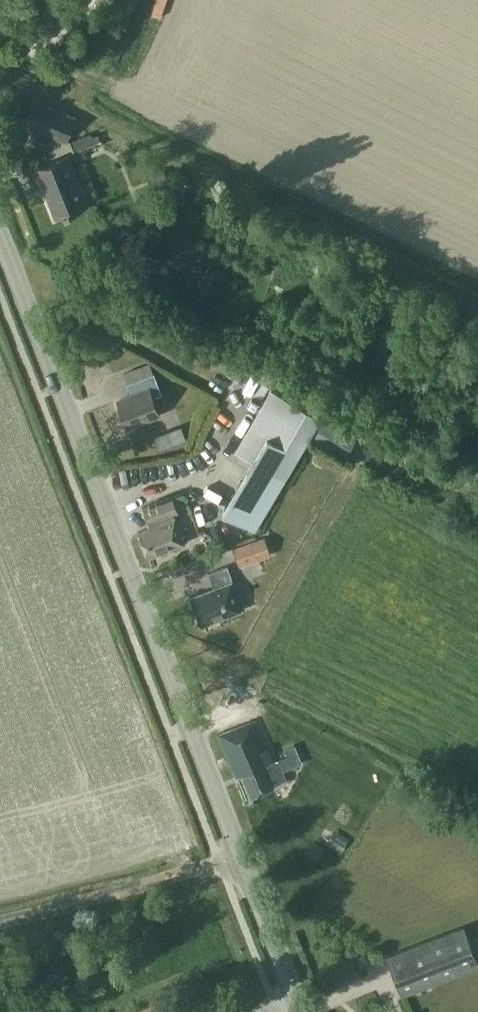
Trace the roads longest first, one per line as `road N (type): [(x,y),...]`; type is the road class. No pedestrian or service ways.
road 1 (tertiary): [(298,1011),(0,253)]

